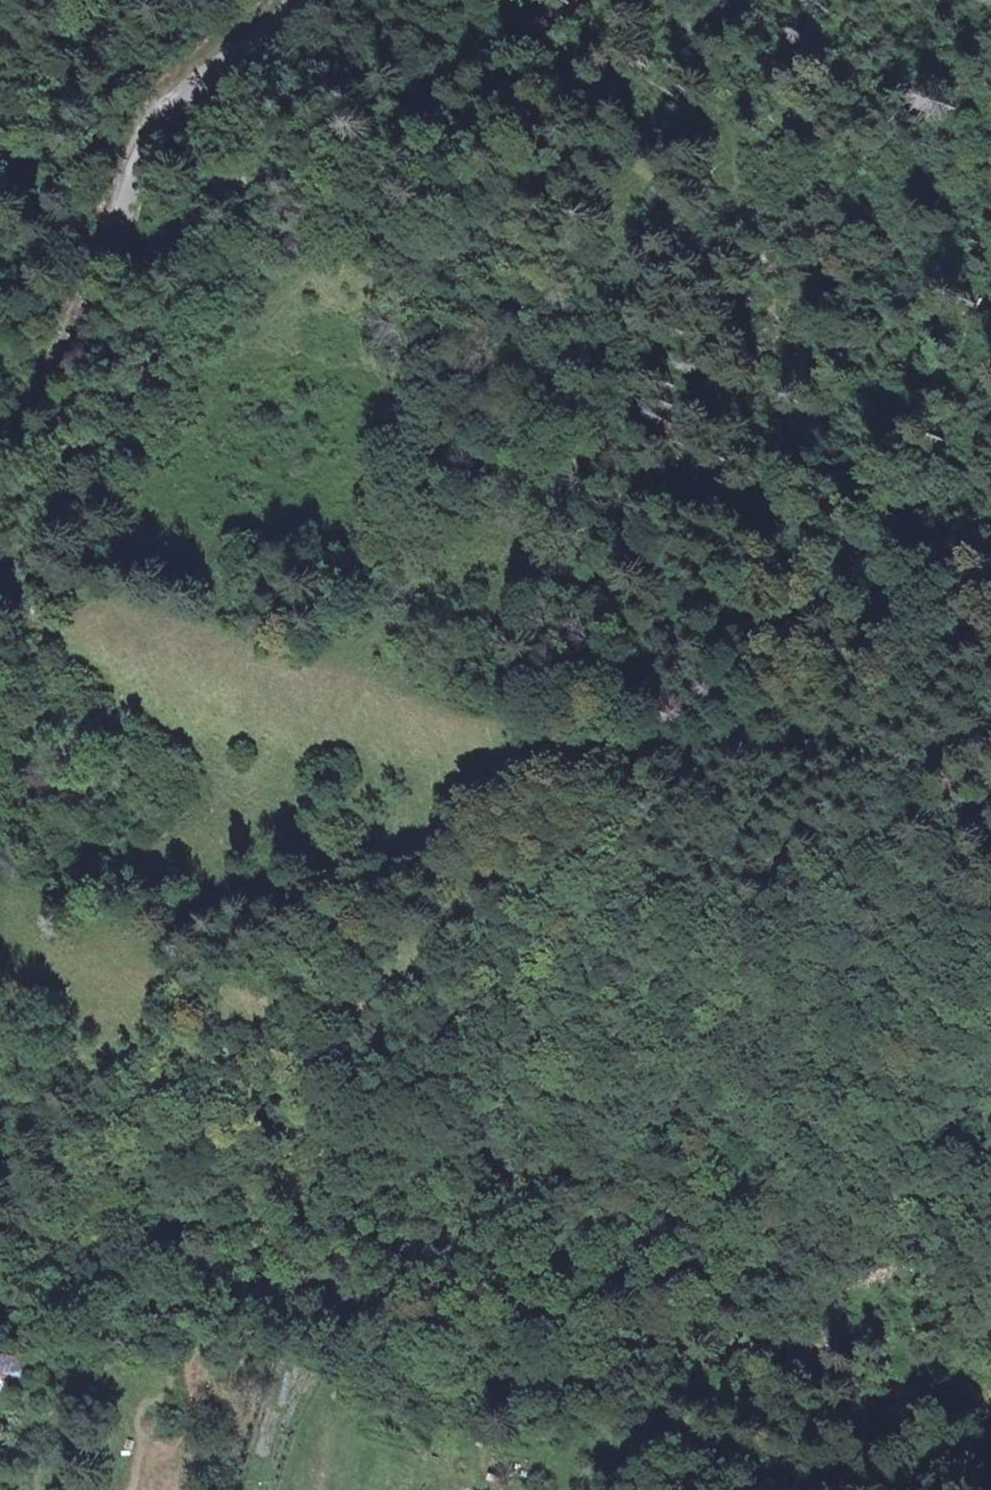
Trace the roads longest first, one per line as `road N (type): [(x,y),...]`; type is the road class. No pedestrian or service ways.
road 1 (unclassified): [(0,479),(85,333),(129,191),(178,106),(304,0)]

